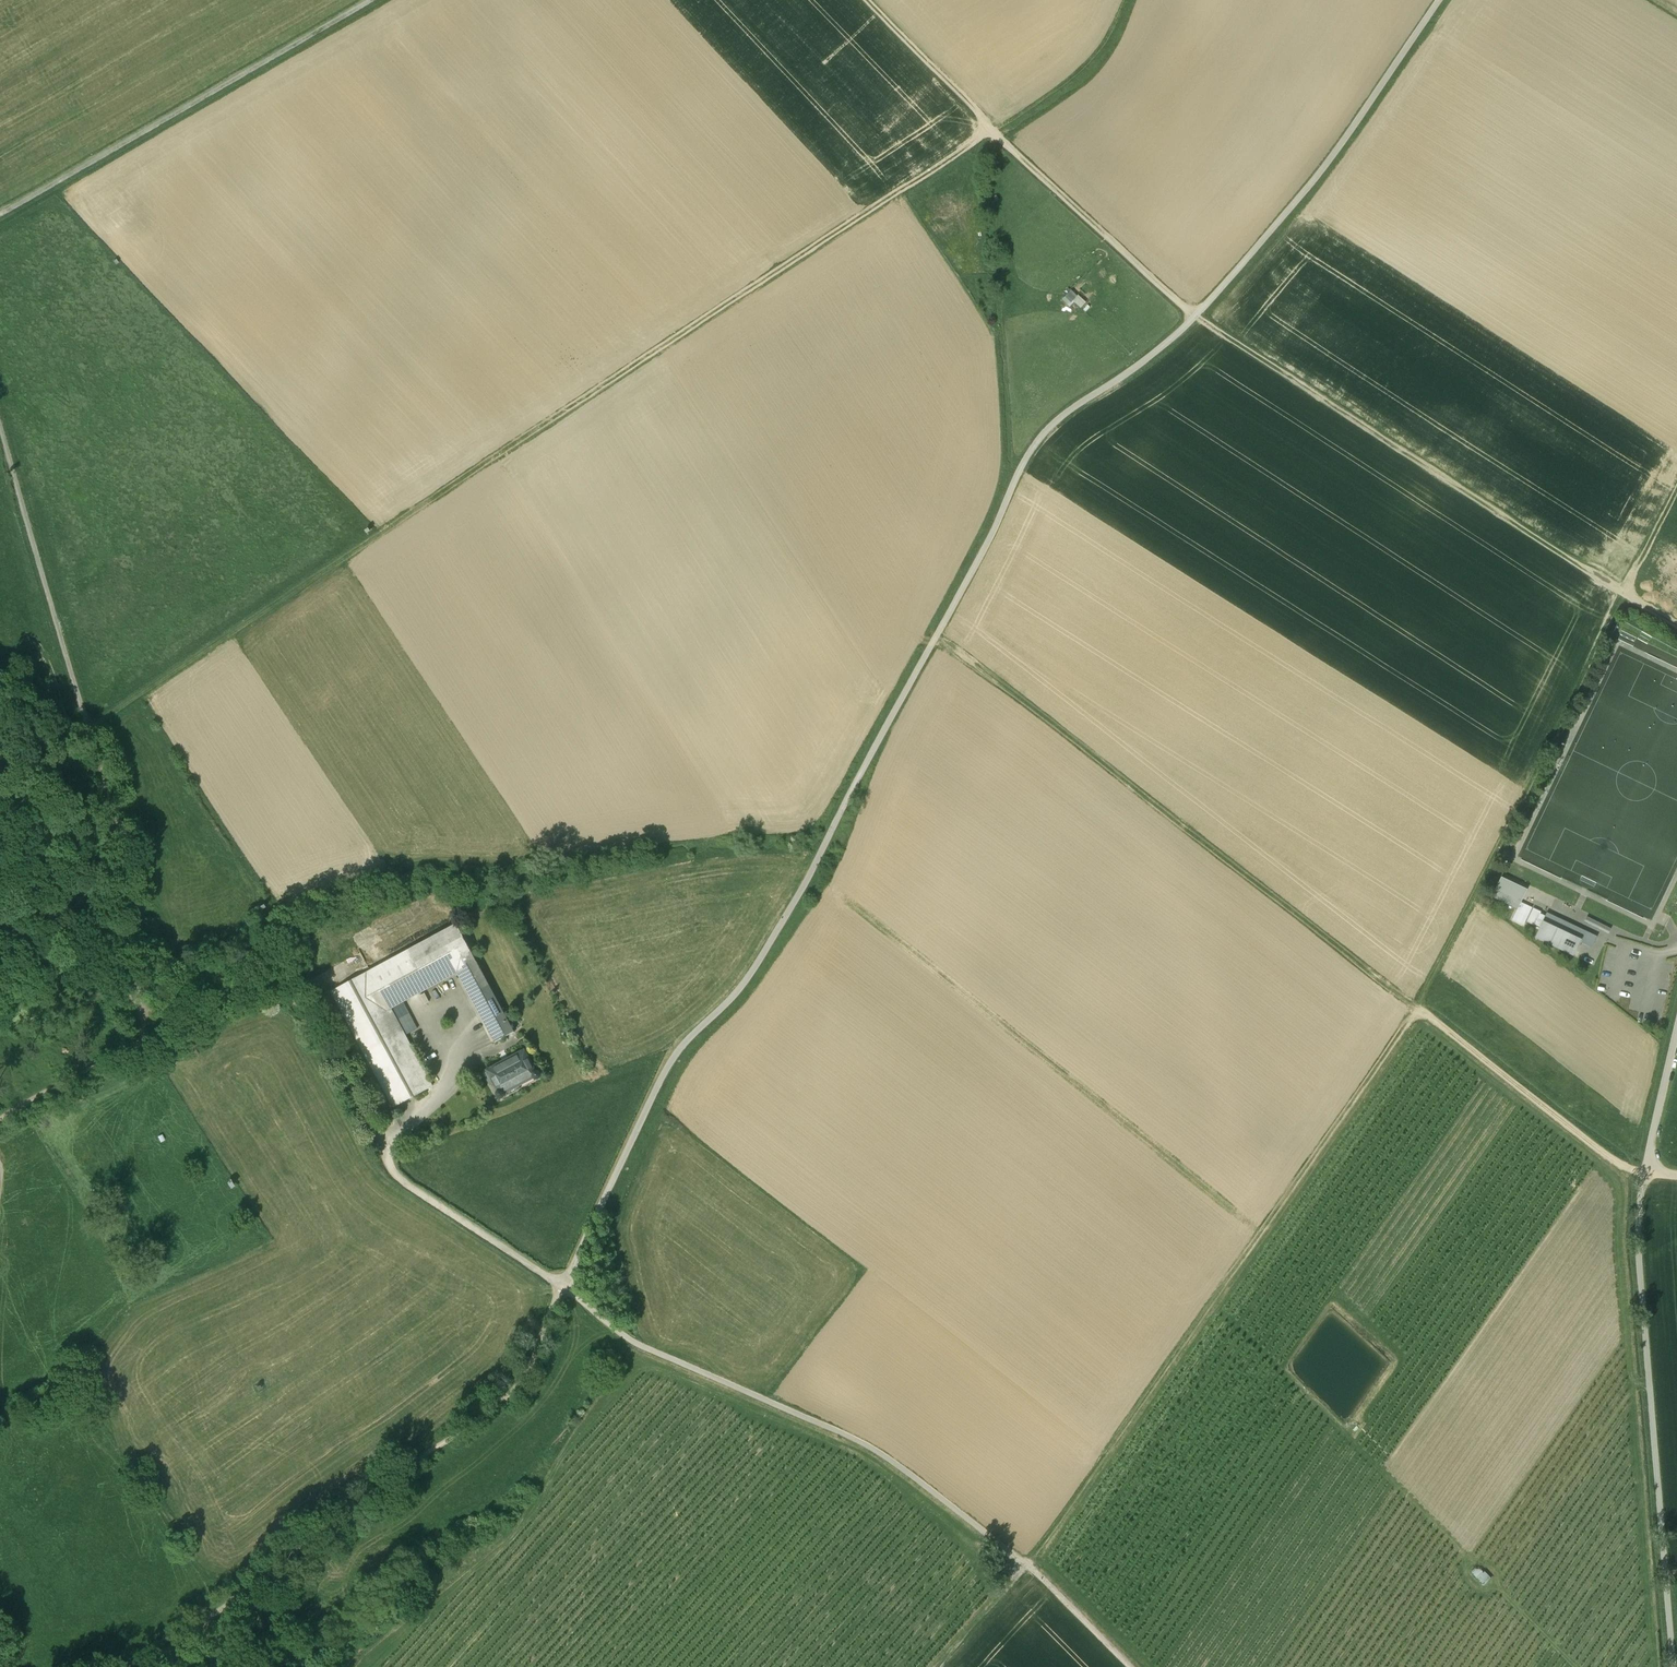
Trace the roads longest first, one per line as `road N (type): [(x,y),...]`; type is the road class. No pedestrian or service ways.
road 1 (track): [(562,1287),(672,1058),(735,995),(813,870),(1032,448),(1060,418),(1164,347),(1332,169),(1446,0)]
road 2 (track): [(88,729),(1078,72),(1106,41),(1123,0)]
road 3 (track): [(867,0),(990,130),(1193,317),(1624,594)]
road 4 (track): [(1419,1006),(1027,1565)]
road 5 (track): [(143,1042),(105,784),(0,426)]
road 6 (track): [(1419,1006),(939,631)]
road 7 (track): [(1676,488),(1419,1006)]
road 8 (track): [(143,1042),(266,998),(300,1002),(390,1169),(562,1287)]
road 9 (track): [(562,1287),(635,1344),(881,1453),(1027,1565)]
road 10 (track): [(205,1624),(512,1394),(562,1287)]
road 11 (track): [(1673,1666),(1638,1254),(1644,1174)]
road 12 (track): [(0,218),(377,0)]
road 13 (track): [(1419,1006),(1625,1170),(1644,1174)]
road 14 (track): [(383,1149),(450,1084),(452,1063),(429,1011)]
road 15 (track): [(143,1042),(0,1119)]
road 16 (track): [(0,925),(139,1000)]
road 17 (track): [(1027,1565),(1128,1666)]
road 18 (track): [(1644,1174),(1676,1036)]
road 19 (track): [(1027,1565),(935,1666)]

